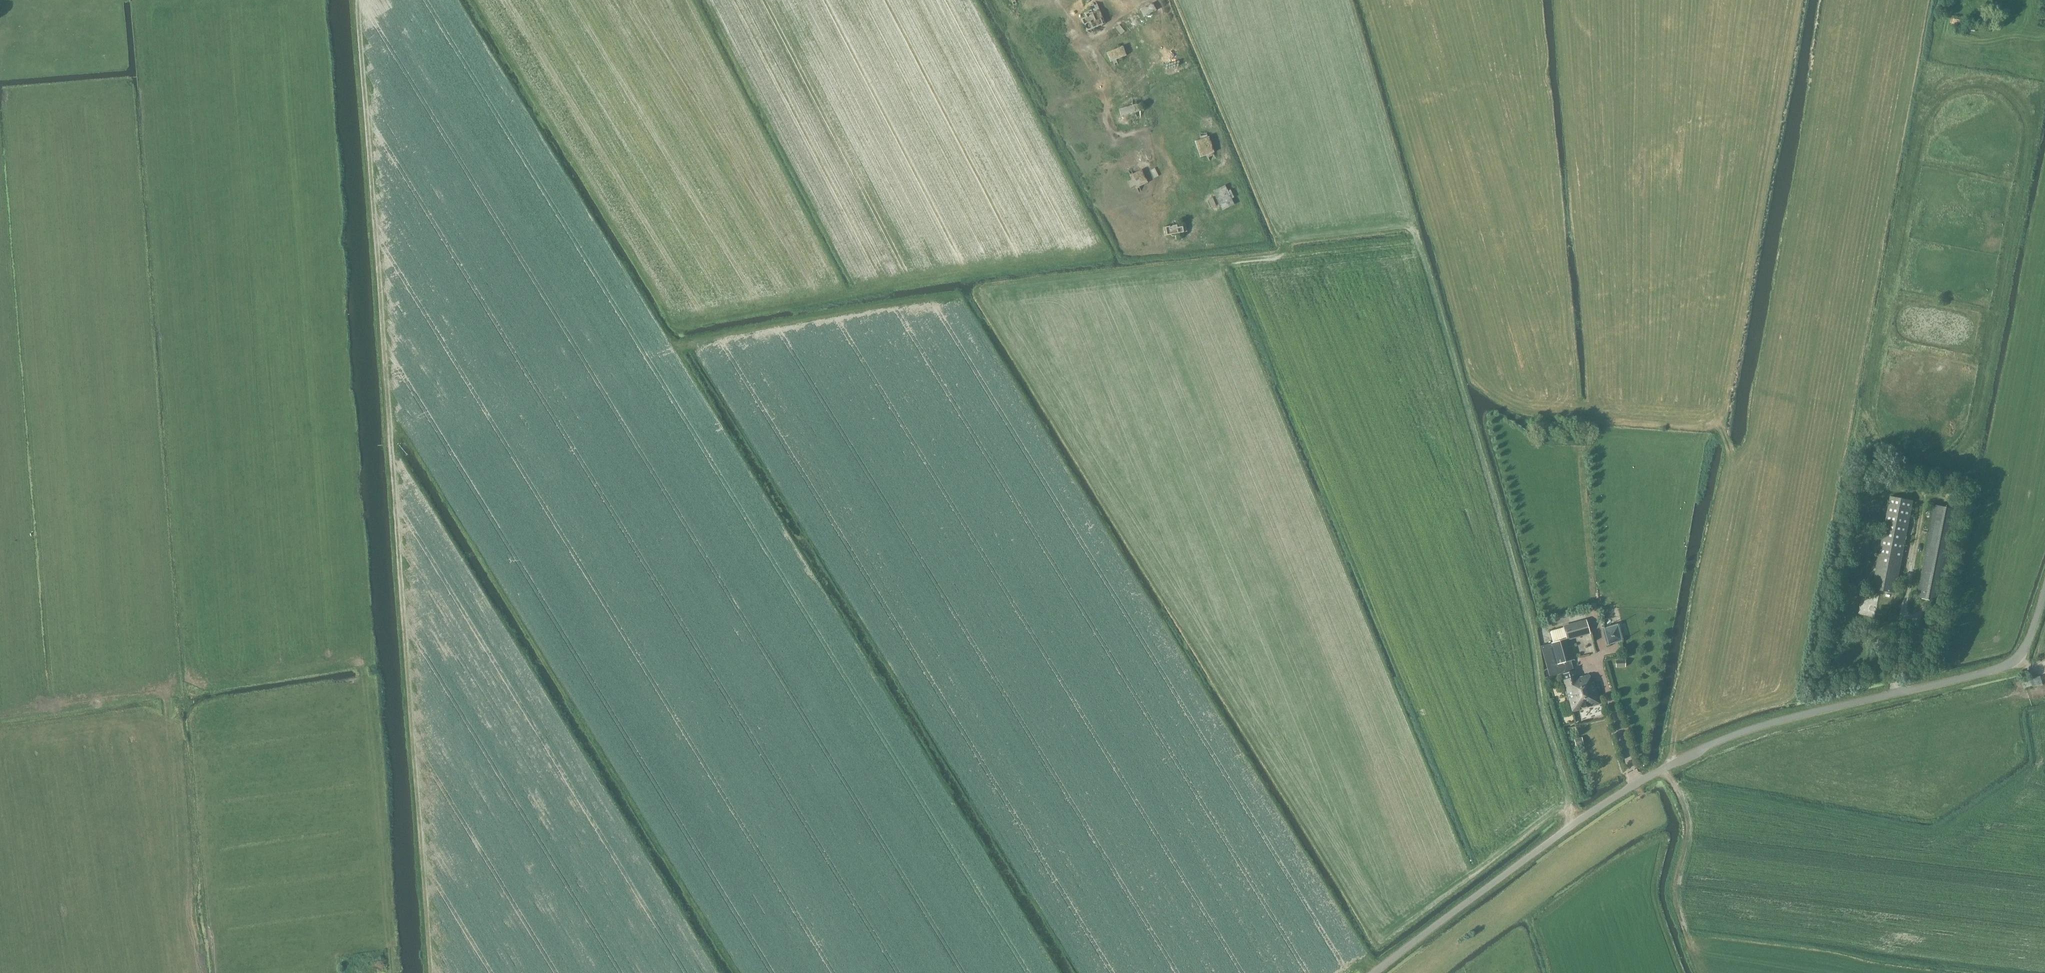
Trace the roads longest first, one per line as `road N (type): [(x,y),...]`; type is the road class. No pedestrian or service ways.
road 1 (track): [(1698,960),(1675,905),(1689,842),(1669,766),(1727,469),(1719,427),(1796,0)]
road 2 (unclassified): [(2044,593),(2021,659),(2010,665),(1737,733),(1572,823),(1374,972)]

